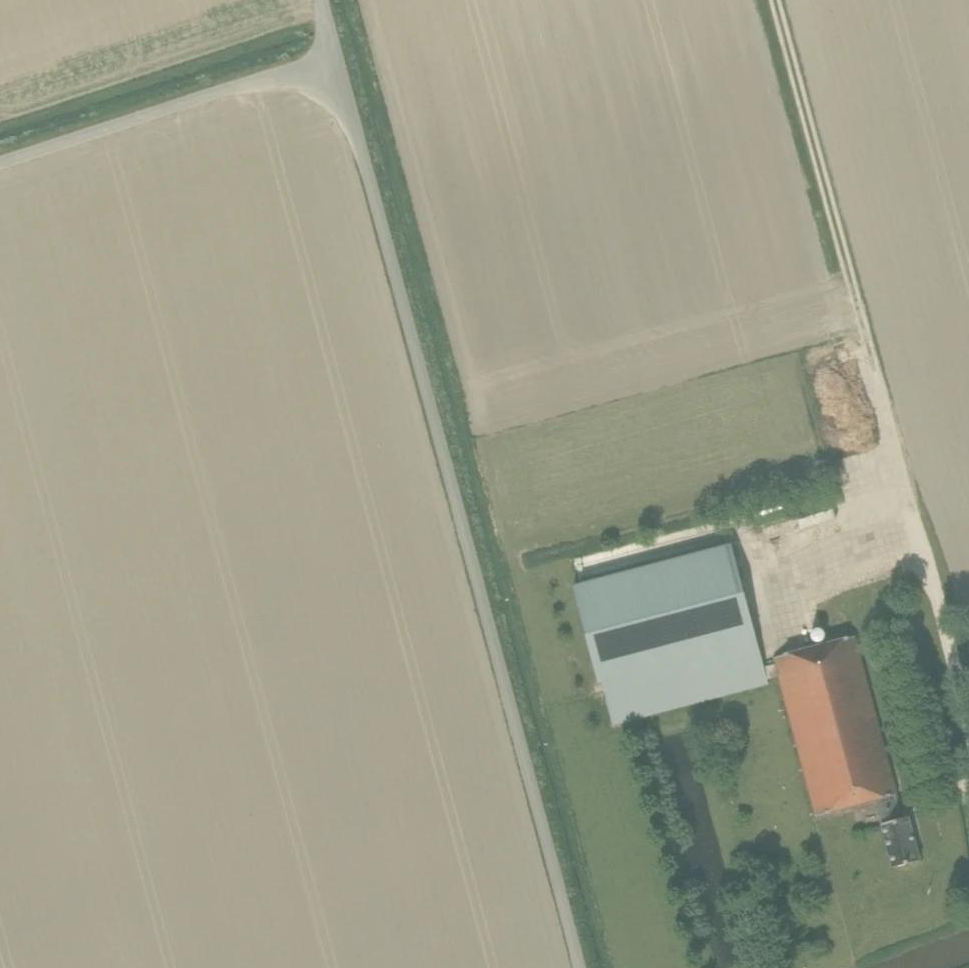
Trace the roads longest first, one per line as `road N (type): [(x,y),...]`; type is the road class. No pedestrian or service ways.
road 1 (unclassified): [(578,967),(322,0)]
road 2 (track): [(906,492),(775,0)]

